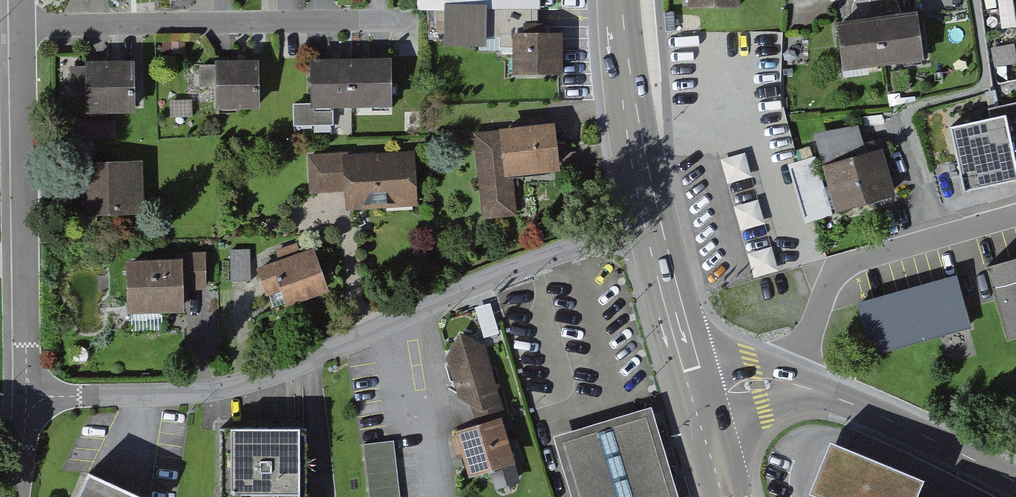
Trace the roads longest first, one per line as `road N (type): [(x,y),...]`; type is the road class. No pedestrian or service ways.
road 1 (residential): [(652,219),(565,247),(252,382),(207,393),(27,397)]
road 2 (residential): [(24,28),(394,22)]
road 3 (residential): [(27,397),(24,28)]
road 4 (residential): [(790,383),(839,268),(1015,216)]
road 5 (tertiary): [(1015,478),(890,416),(790,383)]
road 6 (primary): [(652,219),(621,0)]
road 7 (primary): [(701,398),(652,219)]

